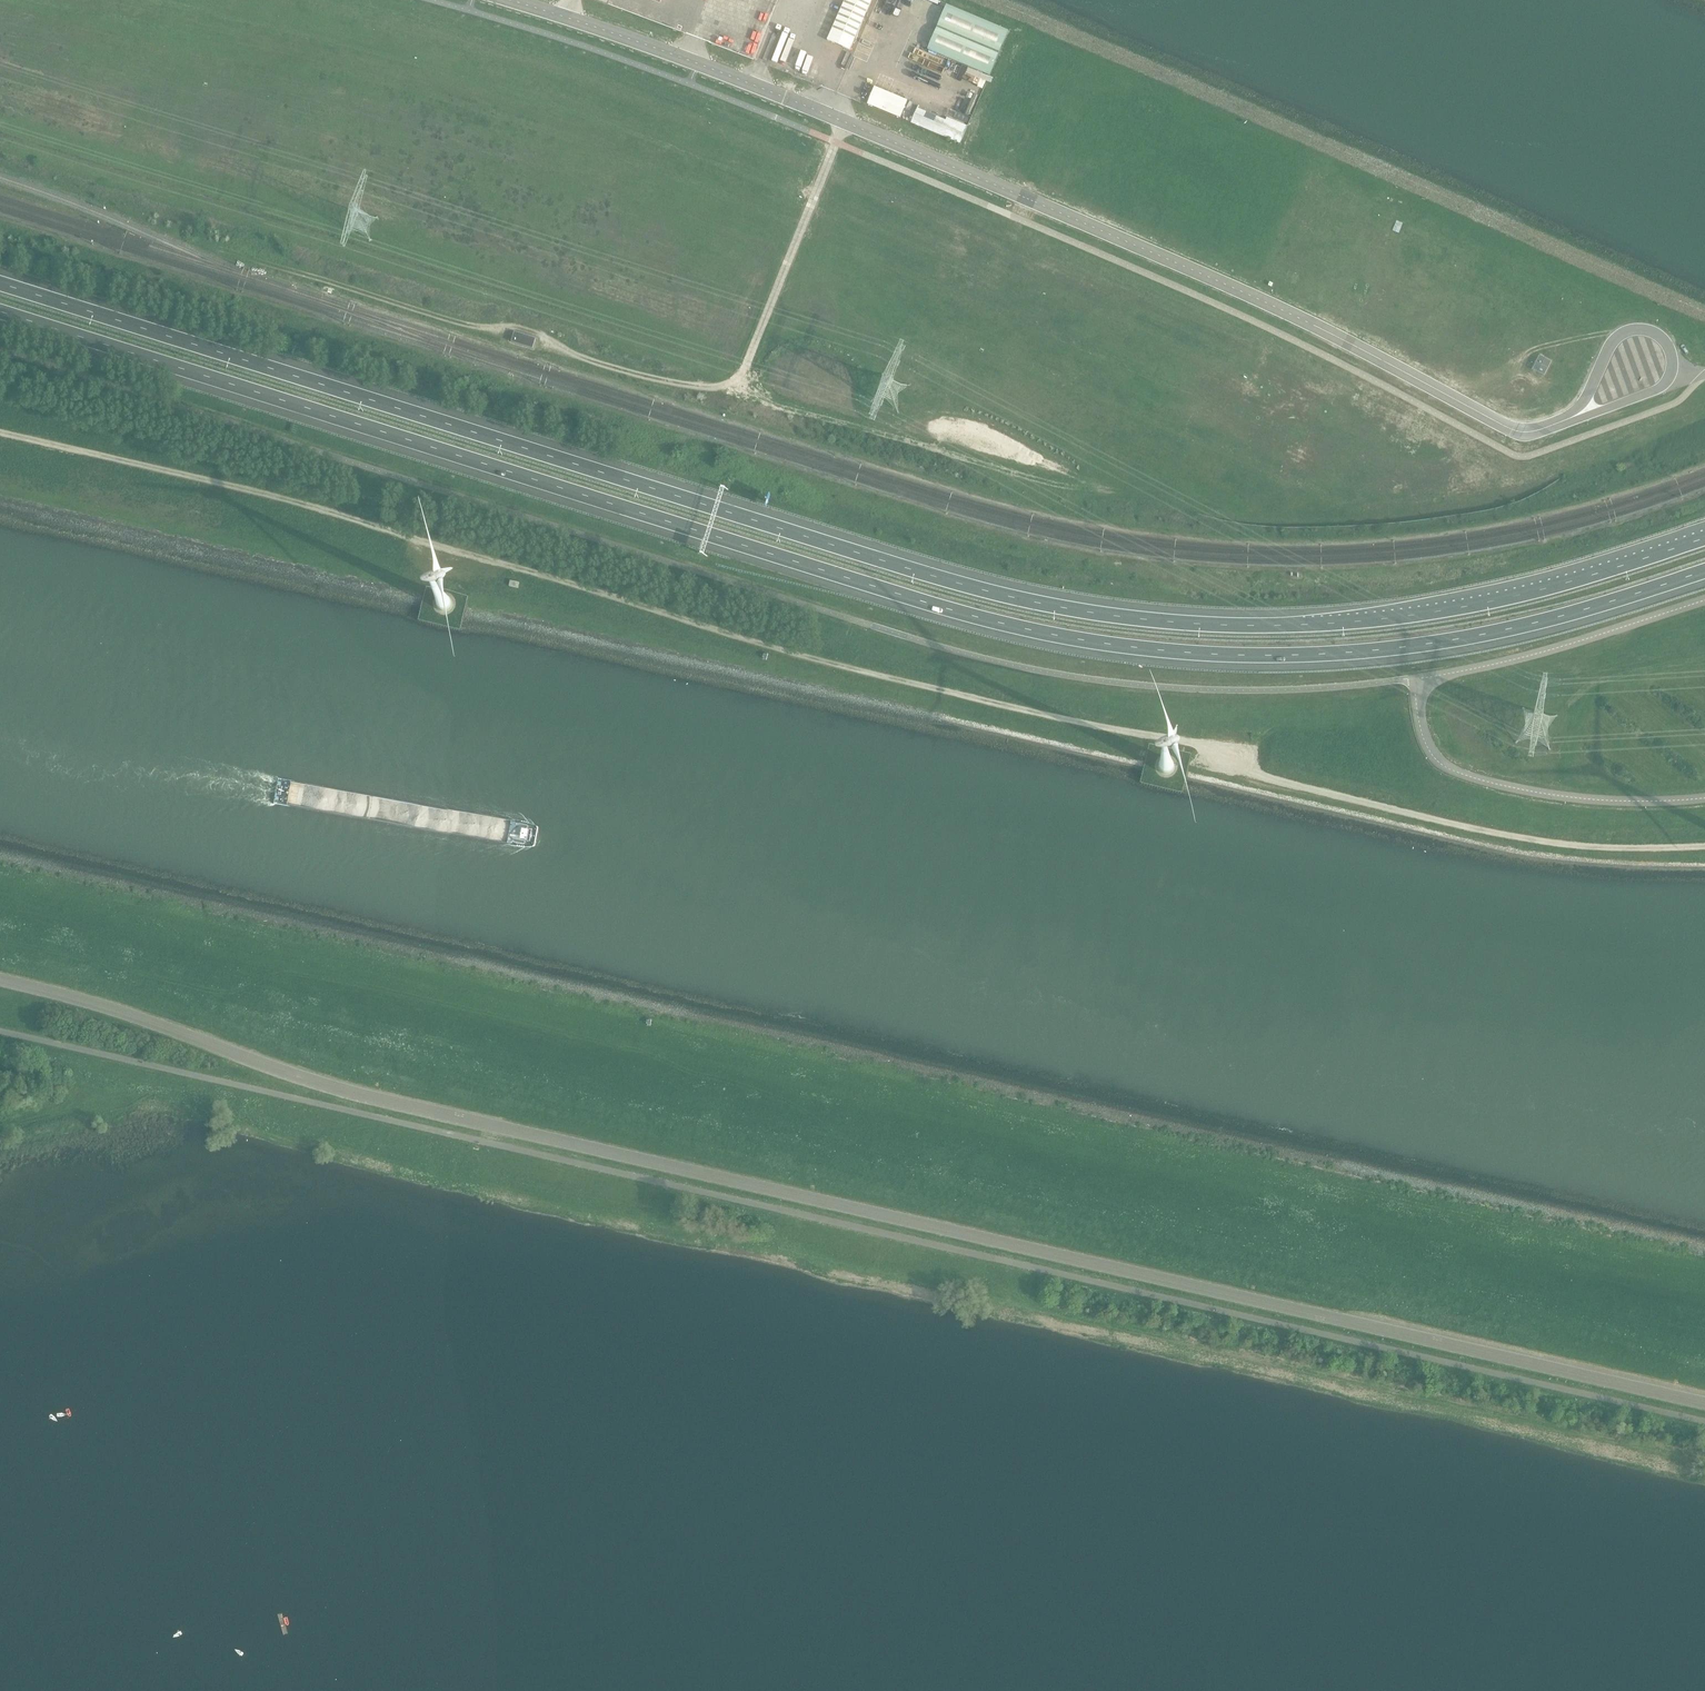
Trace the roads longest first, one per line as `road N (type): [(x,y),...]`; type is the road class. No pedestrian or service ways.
road 1 (motorway): [(1704,540),(1569,584),(1406,618),(1248,630),(1095,615),(931,577),(0,285)]
road 2 (motorway): [(0,310),(923,600),(1093,639),(1256,654),(1408,645),(1575,611),(1704,570)]
road 3 (track): [(1704,844),(1564,844),(1402,811),(1260,774),(1199,743),(822,662),(213,481),(0,432)]
road 4 (unclassified): [(1704,1398),(329,1089),(99,1006),(0,982)]
road 5 (unclassified): [(1567,421),(1531,432),(1507,428),(1307,323),(1020,195),(696,63),(510,0)]
road 6 (unclassified): [(1704,601),(1506,662),(1419,679),(1418,719),(1435,759),(1478,780),(1580,799),(1704,799)]
road 7 (unclassified): [(1668,383),(1672,359),(1664,341),(1630,331),(1611,347),(1590,395),(1567,421)]

